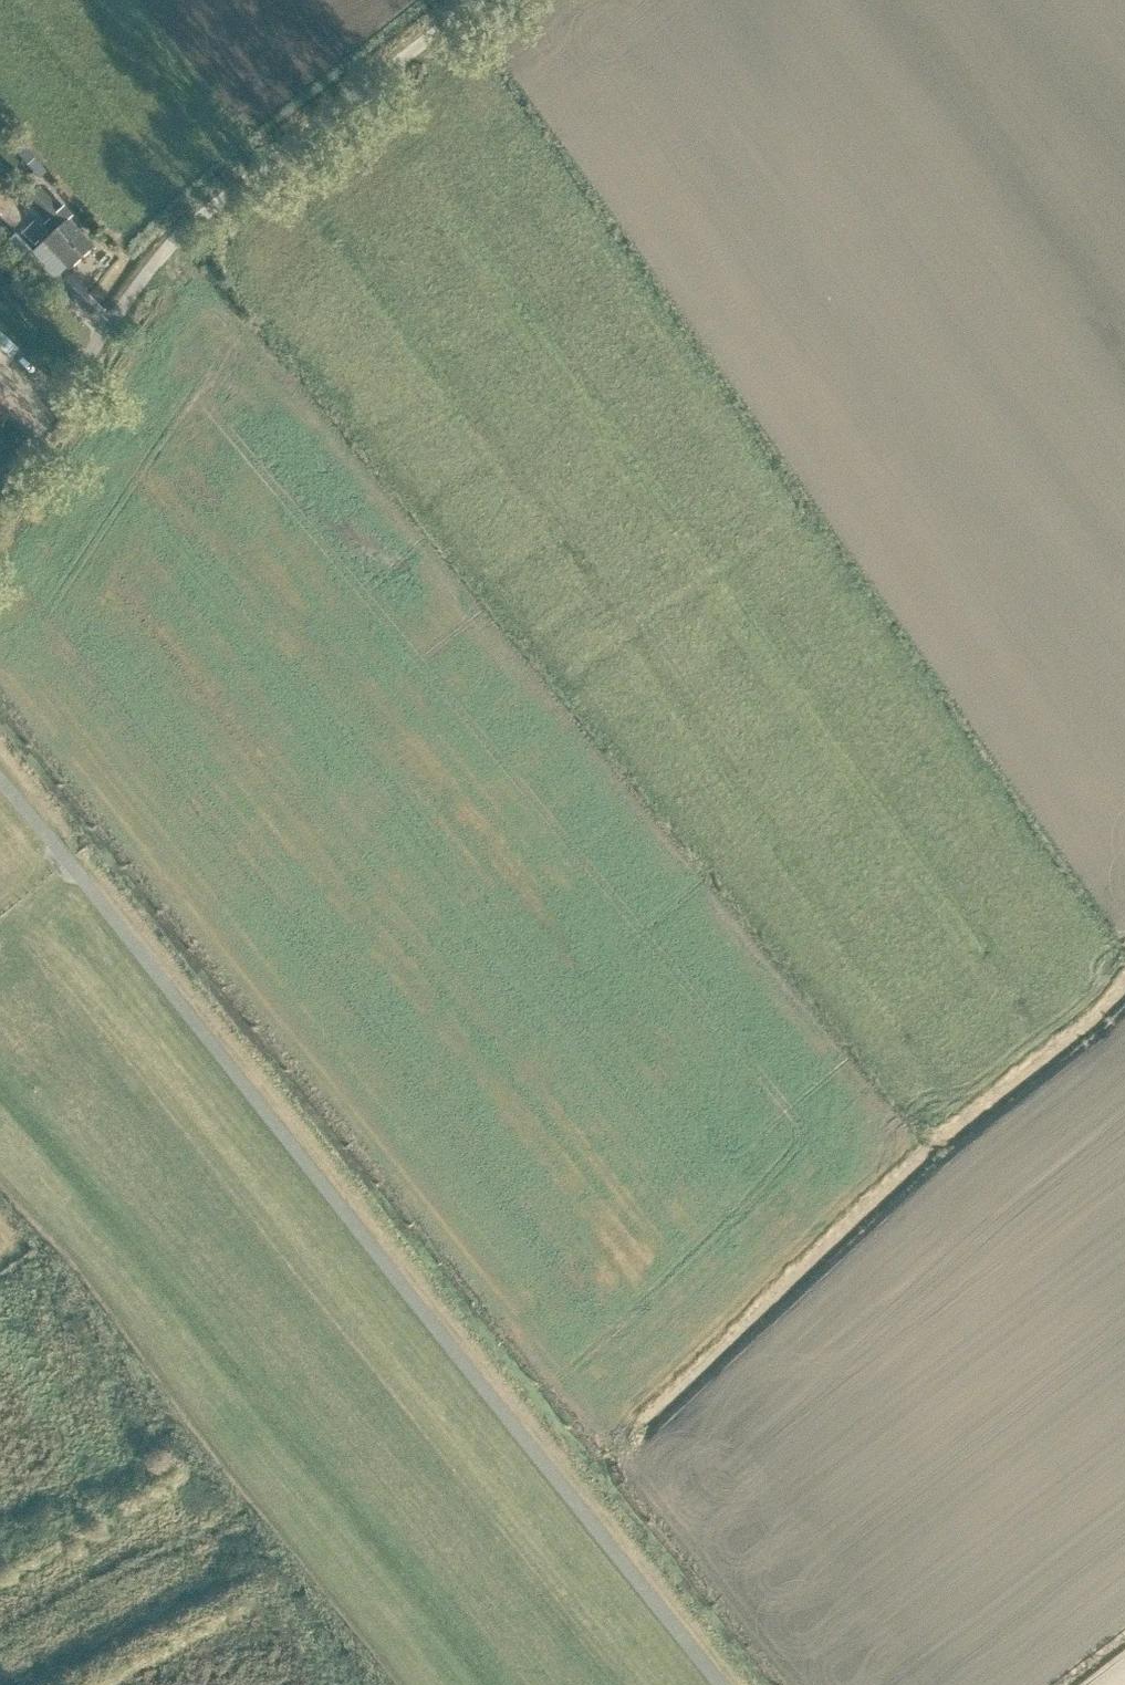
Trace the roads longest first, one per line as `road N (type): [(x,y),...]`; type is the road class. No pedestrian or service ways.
road 1 (track): [(721,1684),(0,770)]

